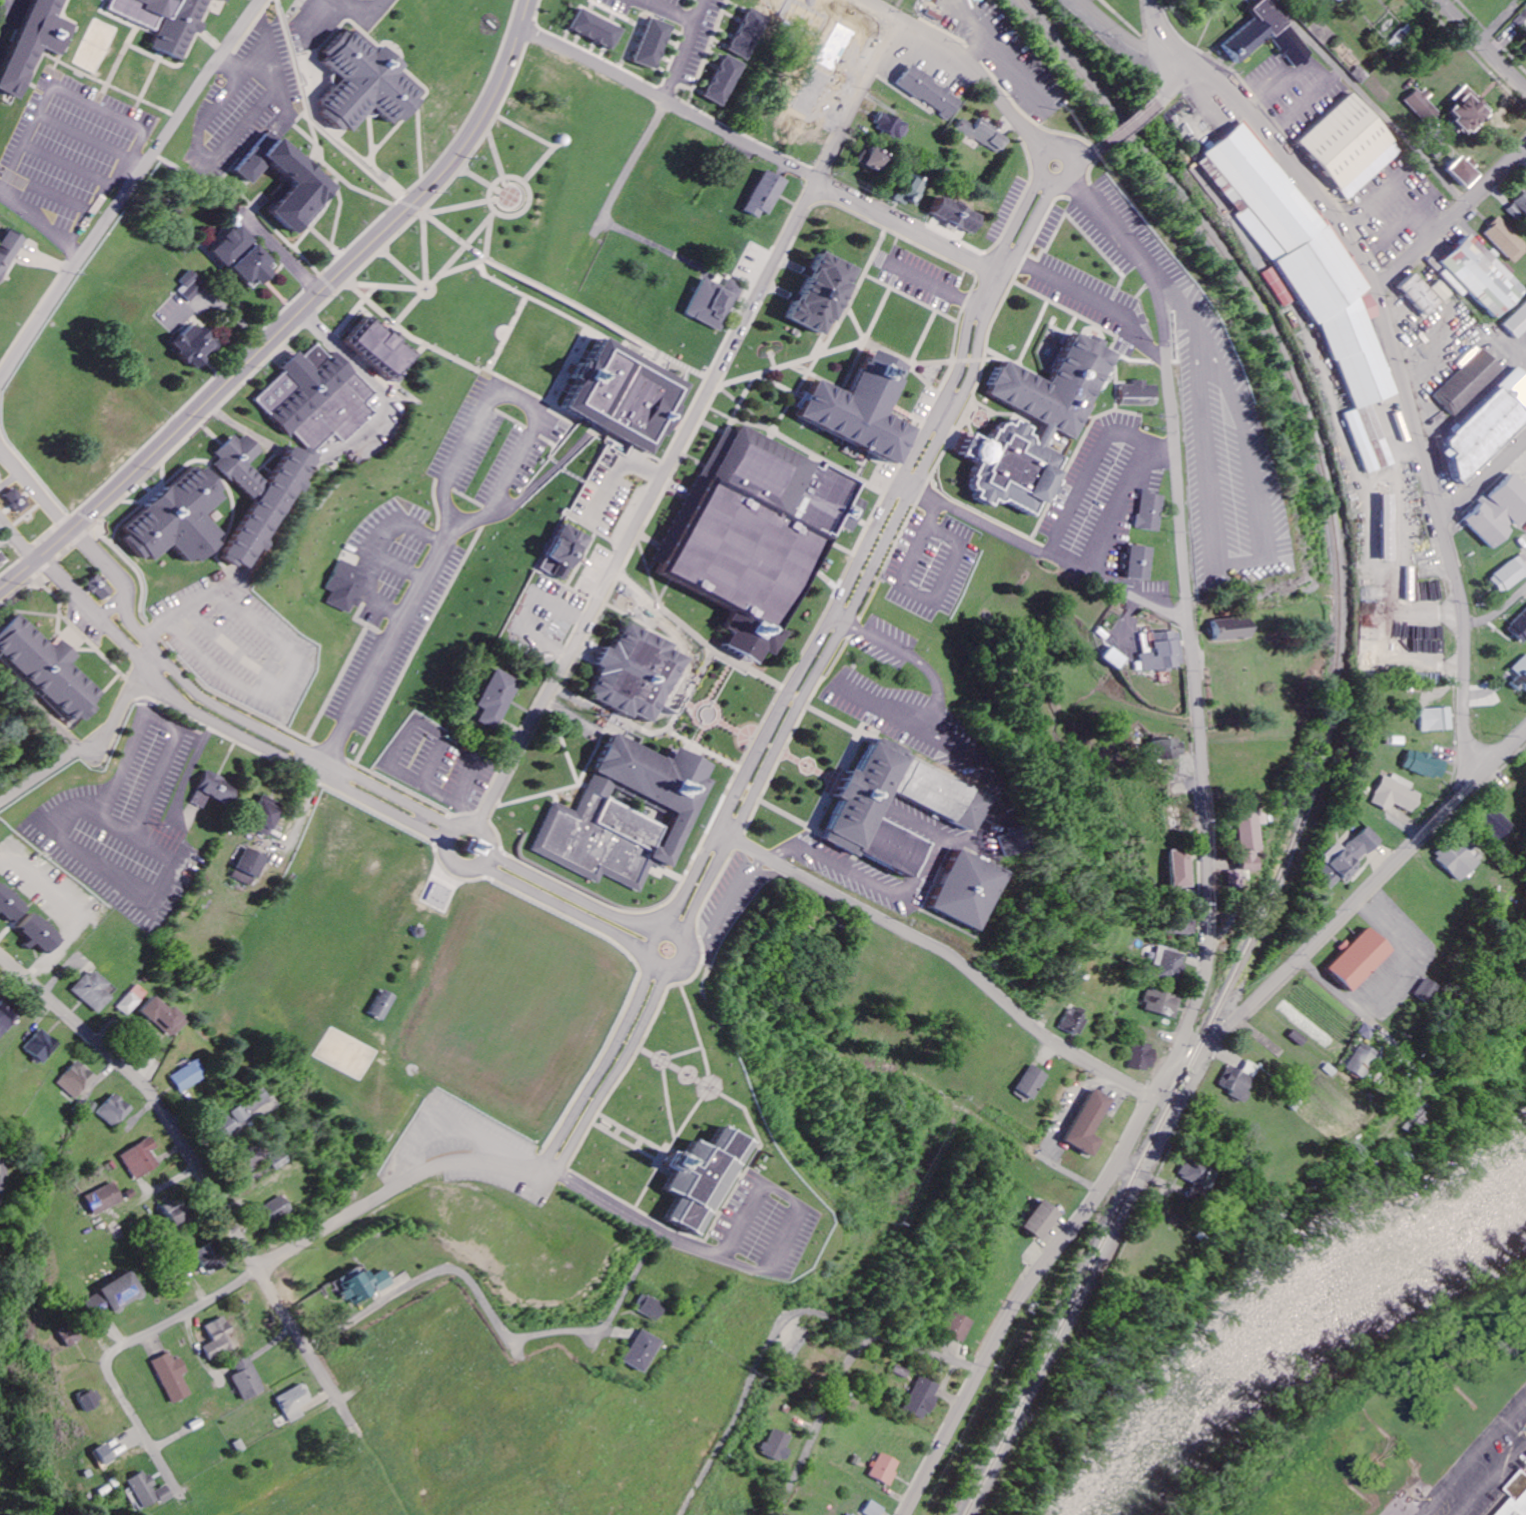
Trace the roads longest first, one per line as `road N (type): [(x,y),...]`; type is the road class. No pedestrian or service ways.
road 1 (residential): [(908,1514),(1016,1307),(1102,1193),(1168,1074),(1225,1033),(1525,733)]
road 2 (residential): [(1168,1074),(1202,982),(1208,938),(1165,317),(1136,249),(1069,181)]
road 3 (residential): [(478,832),(902,18)]
road 4 (residential): [(1467,791),(1463,594),(1374,280),(1265,130),(1170,40),(1153,0)]
road 5 (tertiary): [(1039,175),(974,306),(952,380),(663,931)]
road 6 (tertiary): [(678,940),(965,388),(984,324),(1051,185)]
road 7 (secondary): [(0,593),(106,502),(443,175),(499,89),(530,0)]
road 8 (residential): [(378,1493),(375,1463),(158,1104),(0,953)]
road 9 (residential): [(326,764),(452,521),(443,490),(488,399),(511,393),(530,404),(536,423),(490,509),(452,521)]
road 10 (residential): [(996,269),(522,27)]
road 11 (residential): [(1153,1098),(1046,1037),(942,951),(716,829)]
road 12 (tertiary): [(459,829),(205,700),(137,630),(117,577),(74,530)]
road 13 (tertiary): [(37,562),(188,707),(447,843)]
road 14 (residential): [(0,380),(260,0)]
road 15 (residential): [(307,1351),(443,1270),(462,1275),(512,1339),(594,1330),(608,1321)]
road 16 (residential): [(191,1514),(115,1381),(112,1360),(259,1272)]
road 17 (residential): [(259,1272),(447,1160),(554,1170)]
road 18 (residential): [(1190,624),(898,481)]
road 19 (residential): [(682,1514),(781,1319),(809,1311),(872,1335)]
road 20 (residential): [(1046,149),(959,52),(868,0)]
road 21 (tertiary): [(644,964),(537,1164)]
road 22 (residential): [(1391,1126),(1419,1087),(1414,1068),(1301,958)]
road 23 (tertiary): [(554,1170),(662,973)]
road 24 (residential): [(1377,291),(1525,147)]
road 25 (residential): [(872,1335),(829,1396),(776,1514)]
road 26 (tertiary): [(474,866),(640,951)]
road 27 (tertiary): [(653,932),(485,854)]
road 28 (residential): [(1082,571),(1145,468),(1176,449)]
road 29 (residential): [(83,751),(108,741),(154,650)]
road 30 (residential): [(1191,63),(1146,49),(1081,0)]
road 31 (tertiary): [(662,973),(682,951),(663,931),(647,936),(640,951),(644,964),(662,973)]
road 32 (residential): [(1525,87),(1443,0)]
road 33 (tertiary): [(1051,185),(1074,176),(1074,156),(1063,147),(1038,158),(1037,171),(1051,185)]
road 34 (tertiary): [(467,867),(486,847),(472,828),(447,843),(450,859),(467,867)]

